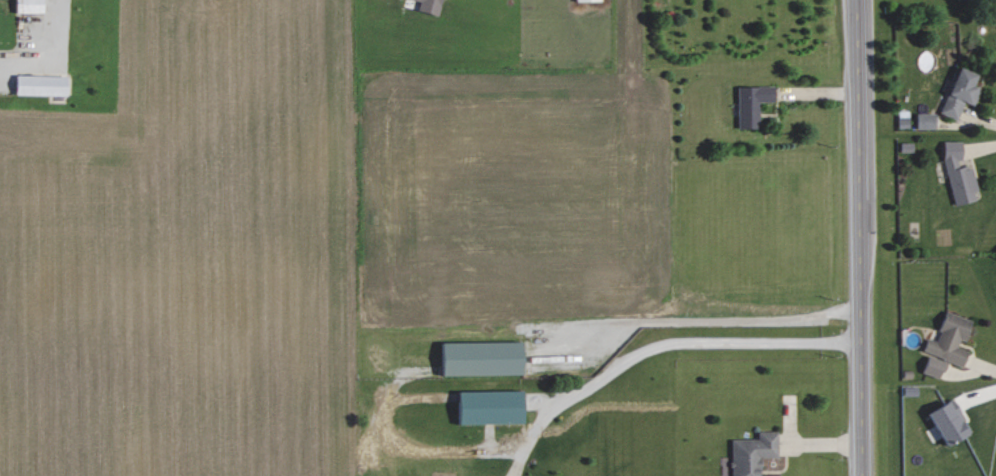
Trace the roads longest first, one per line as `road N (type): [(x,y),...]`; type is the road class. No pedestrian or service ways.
road 1 (primary): [(857,0),(862,475)]

